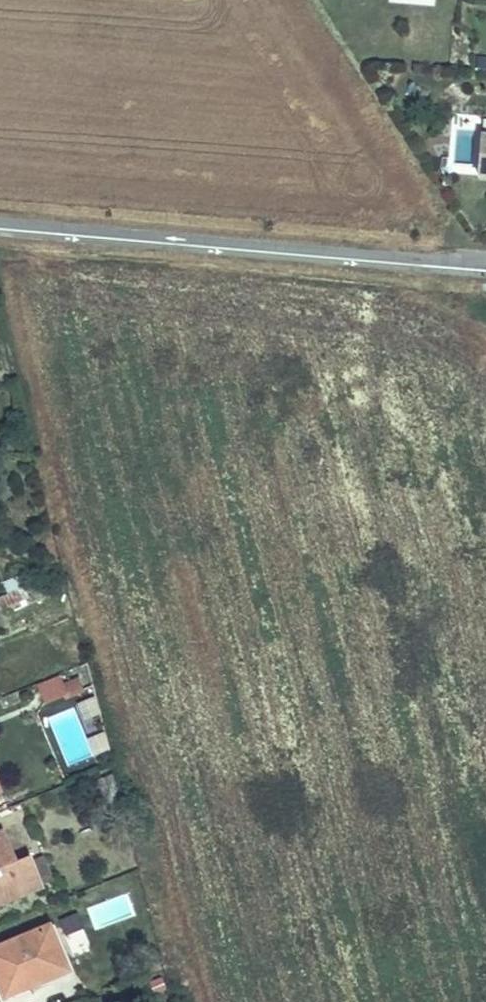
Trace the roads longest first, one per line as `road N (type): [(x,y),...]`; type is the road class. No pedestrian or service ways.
road 1 (unclassified): [(485,265),(0,224)]

